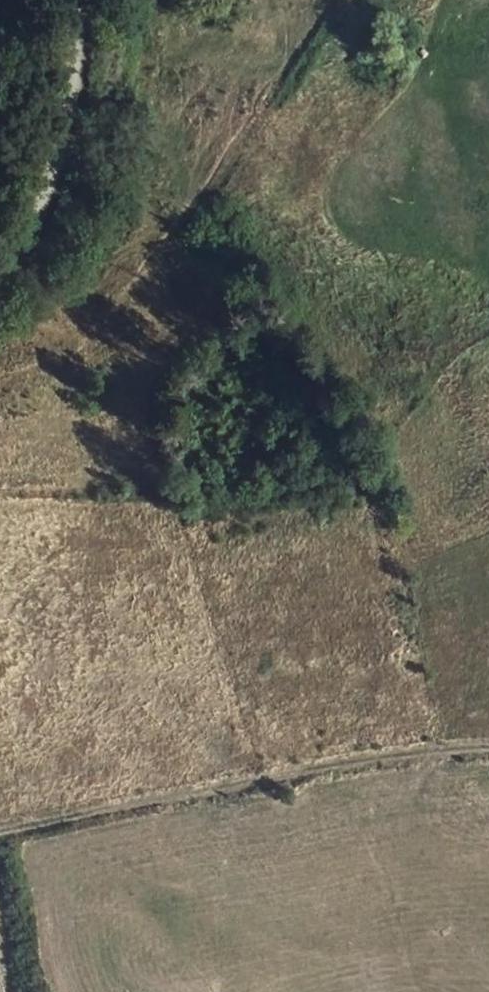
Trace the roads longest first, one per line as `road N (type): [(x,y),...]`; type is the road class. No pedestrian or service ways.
road 1 (track): [(0,835),(444,756),(488,757)]
road 2 (track): [(67,0),(68,123),(0,291)]

